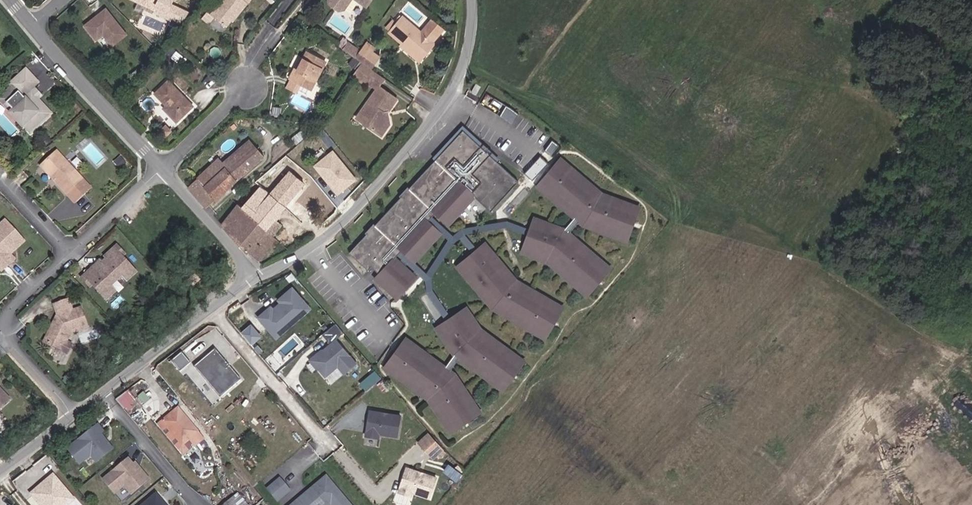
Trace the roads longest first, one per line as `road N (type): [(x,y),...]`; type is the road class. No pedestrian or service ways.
road 1 (unclassified): [(261,274),(324,245),(458,87),(473,0)]
road 2 (residential): [(163,169),(34,28)]
road 3 (residential): [(214,310),(332,452)]
road 4 (residential): [(105,394),(198,504)]
road 5 (residential): [(261,274),(163,169)]
road 6 (unclassified): [(105,394),(214,310)]
road 7 (residential): [(163,169),(74,253)]

